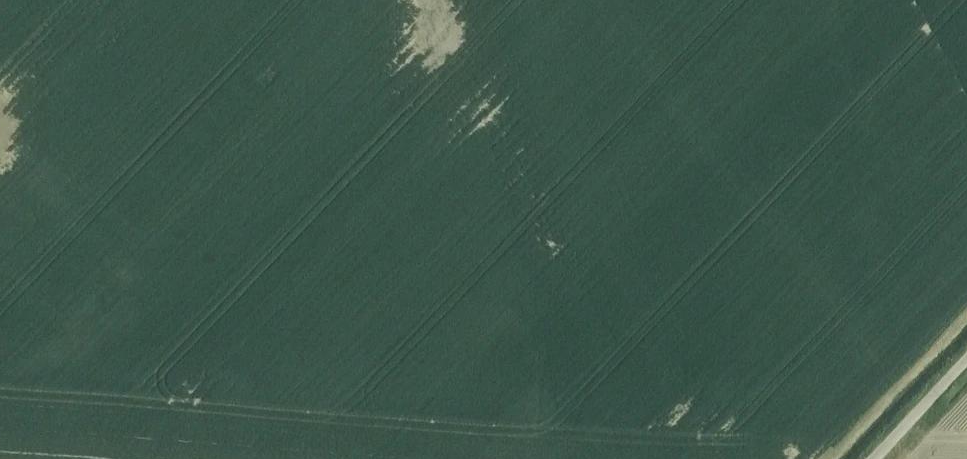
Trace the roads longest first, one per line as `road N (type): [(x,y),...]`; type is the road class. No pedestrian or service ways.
road 1 (unclassified): [(879,458),(966,363)]

